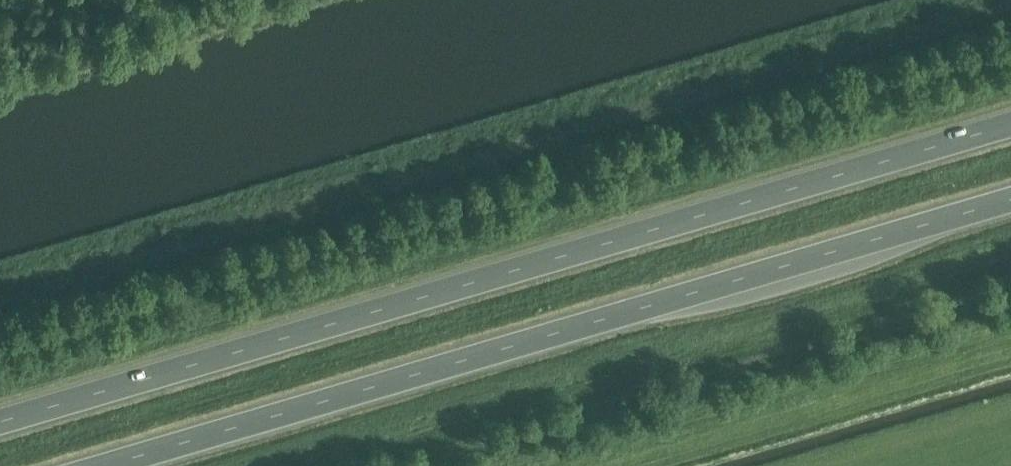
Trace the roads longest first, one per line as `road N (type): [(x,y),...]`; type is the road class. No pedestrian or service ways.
road 1 (trunk): [(1010,119),(0,417)]
road 2 (trunk): [(117,465),(1010,202)]

